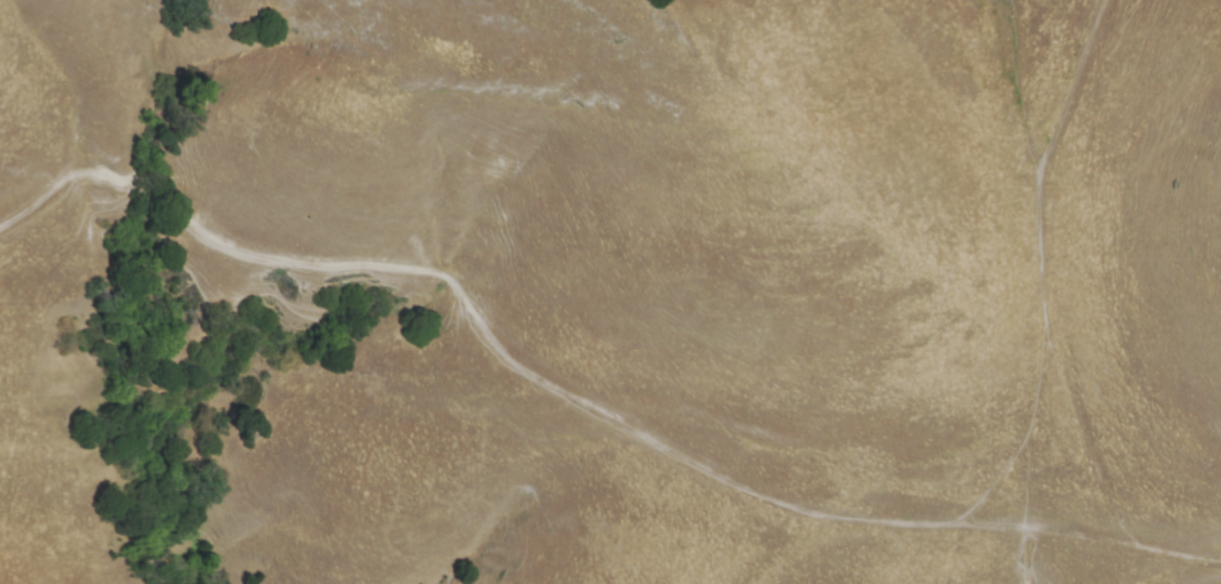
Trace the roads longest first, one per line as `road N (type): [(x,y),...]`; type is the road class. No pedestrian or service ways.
road 1 (track): [(1220,567),(1015,528),(909,528),(782,507),(510,367),(484,345),(448,282),(415,268),(268,264),(237,256),(160,197),(99,172),(67,177),(0,232)]

